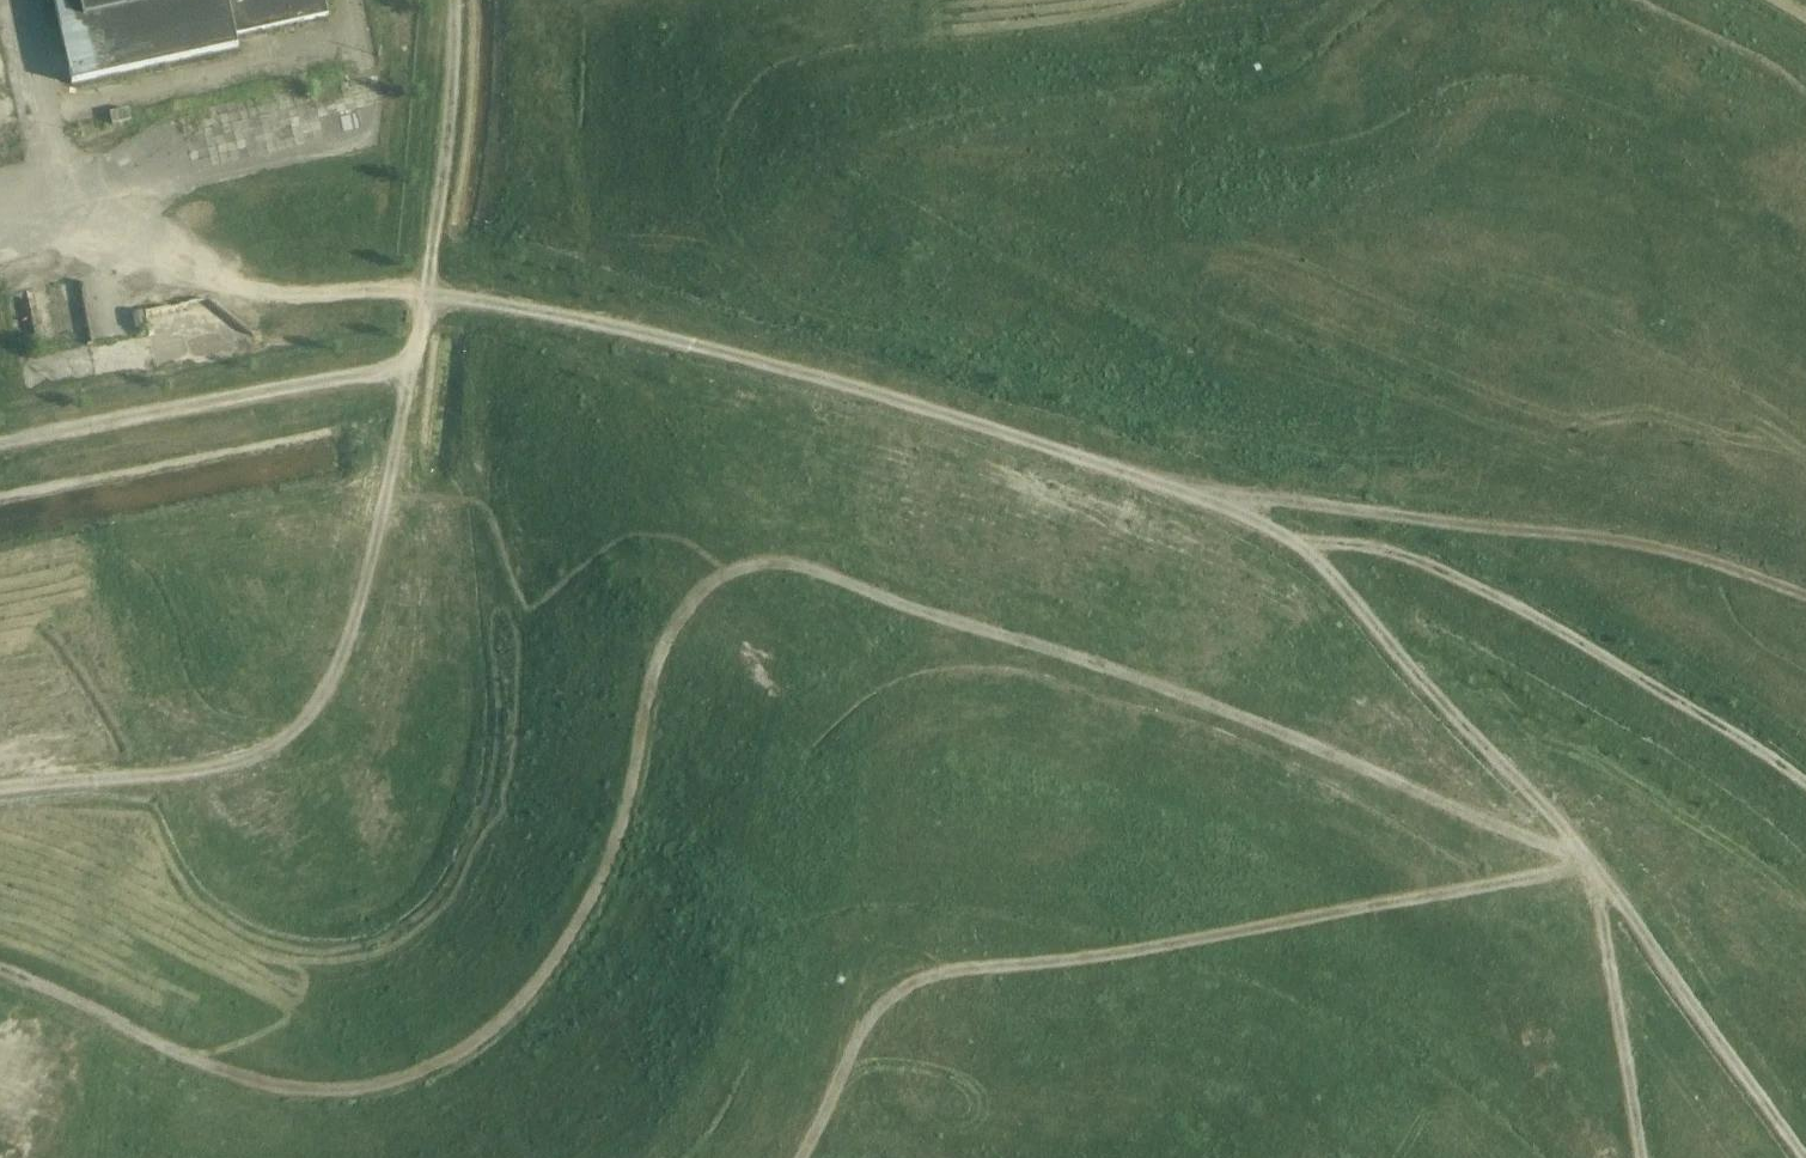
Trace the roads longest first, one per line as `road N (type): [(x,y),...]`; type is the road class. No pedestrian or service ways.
road 1 (track): [(0,971),(222,1064),(330,1090),(450,1069),(525,1008),(618,854),(665,635),(727,574),(769,565),(1064,652),(1596,868)]
road 2 (track): [(1805,781),(1658,684),(1456,575),(1368,549),(1303,546),(1171,490),(716,353),(426,294),(226,274),(102,241),(54,194)]
road 3 (track): [(1596,868),(1118,961),(955,972),(898,994),(859,1035),(791,1157)]
road 4 (track): [(1805,1157),(1596,868),(1303,546)]
road 5 (track): [(1171,490),(1500,532),(1635,539),(1805,592)]
road 6 (track): [(382,508),(351,636),(296,731),(229,768),(0,792)]
road 7 (track): [(413,366),(382,508)]

